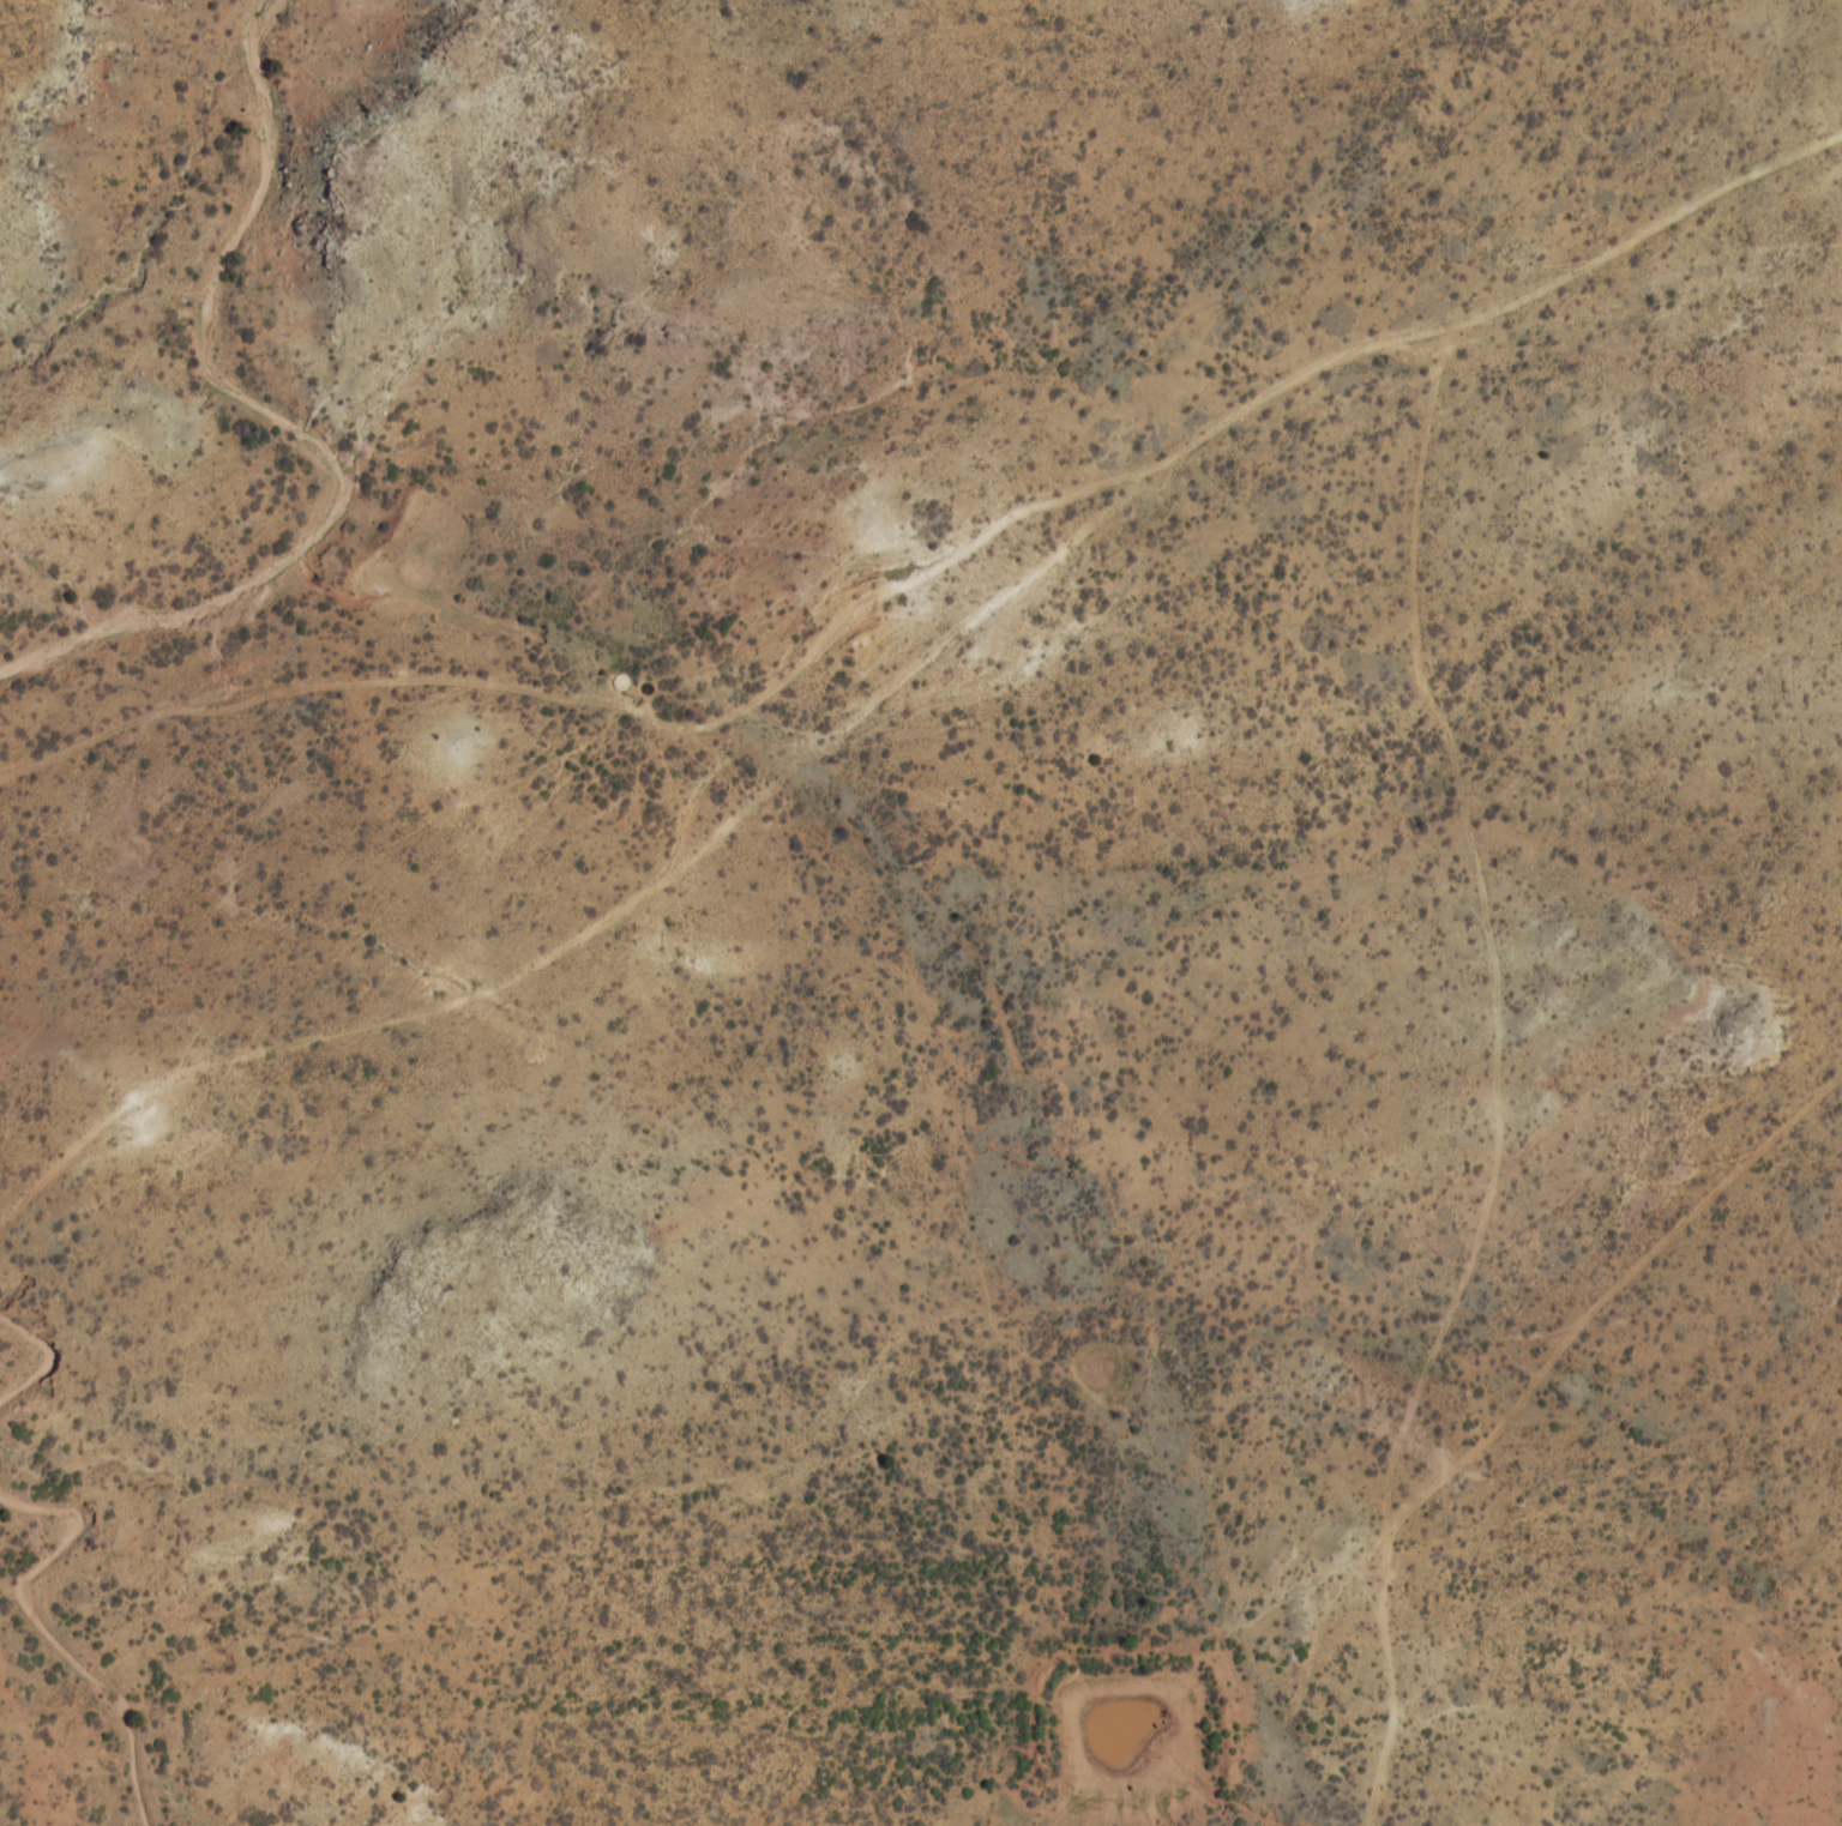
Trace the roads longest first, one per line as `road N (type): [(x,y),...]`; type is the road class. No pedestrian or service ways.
road 1 (residential): [(0,808),(181,710),(306,685),(732,673),(993,516),(1742,151),(1841,75)]

